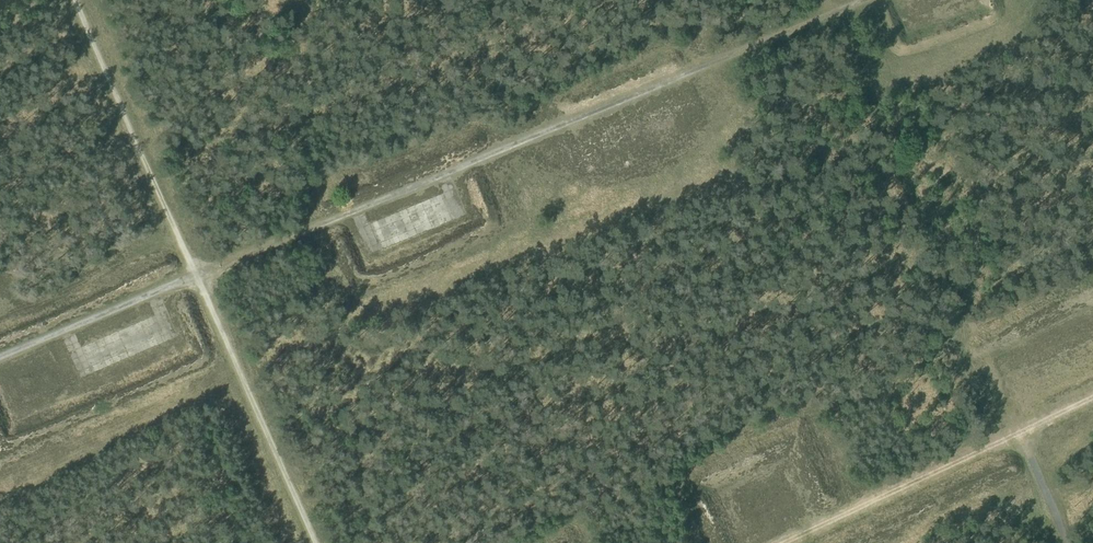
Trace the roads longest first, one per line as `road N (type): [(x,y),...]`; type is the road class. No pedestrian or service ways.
road 1 (track): [(872,0),(0,363)]
road 2 (track): [(316,542),(71,0)]
road 3 (track): [(784,542),(1092,397)]
road 4 (track): [(1068,542),(1018,432)]

